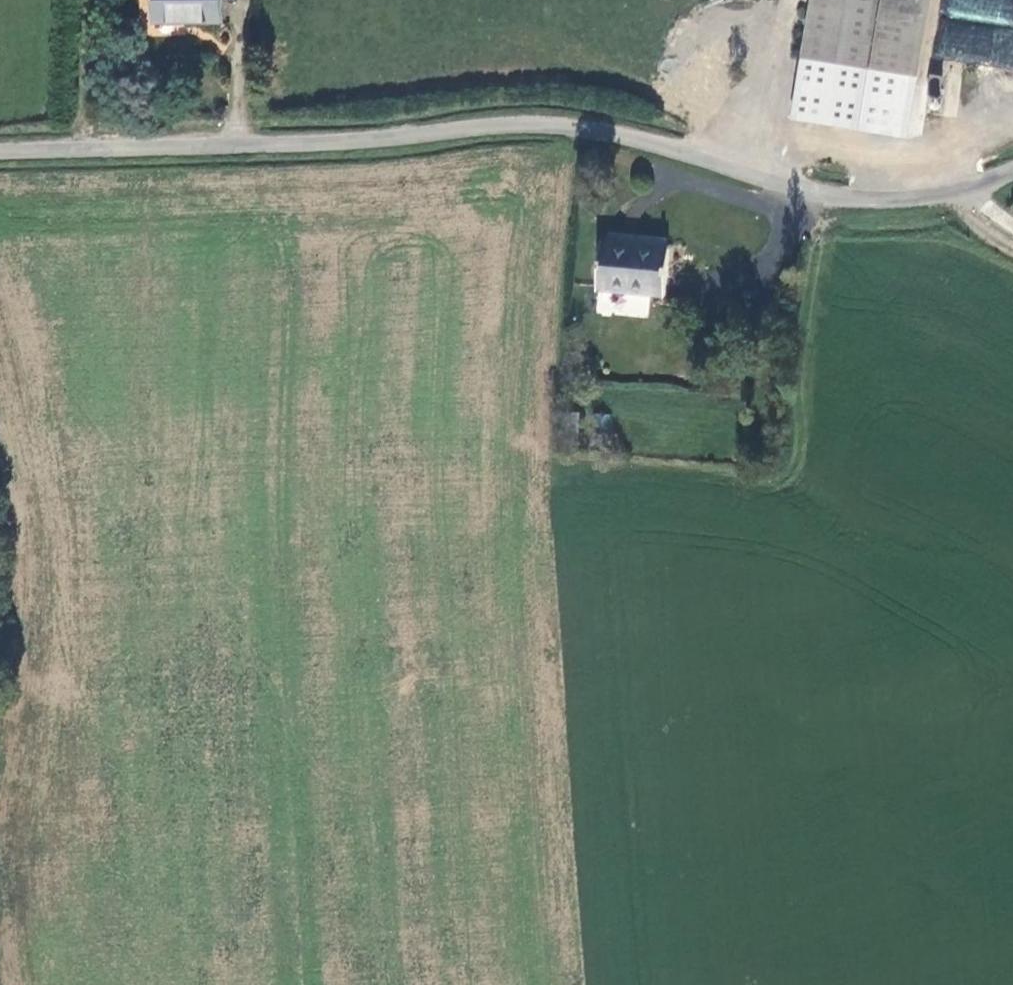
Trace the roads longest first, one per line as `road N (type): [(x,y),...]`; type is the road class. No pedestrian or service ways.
road 1 (unclassified): [(0,151),(371,138),(533,122),(611,130),(803,194),(897,200),(983,182),(1012,167)]

